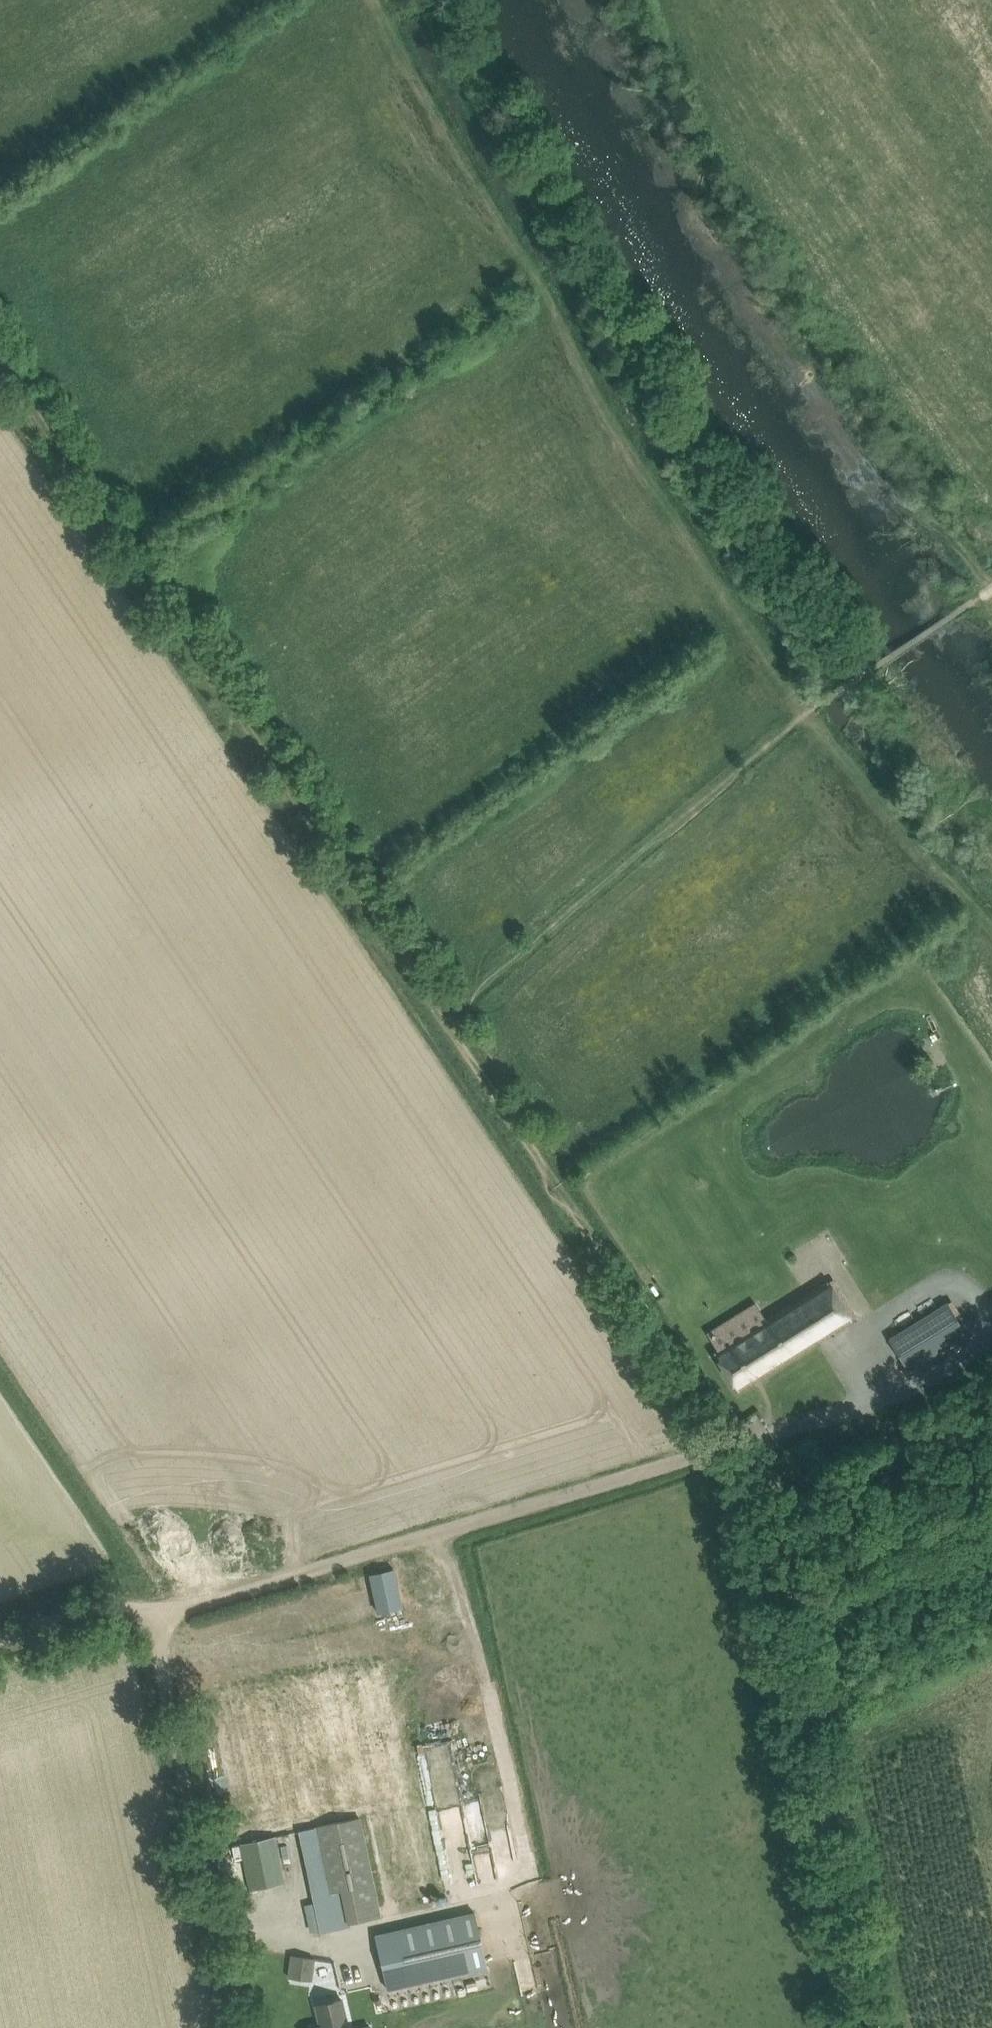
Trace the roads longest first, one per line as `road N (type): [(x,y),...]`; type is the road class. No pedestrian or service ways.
road 1 (track): [(0,364),(447,1016)]
road 2 (track): [(107,1596),(159,1614),(734,1442)]
road 3 (track): [(734,1442),(850,2027)]
road 4 (track): [(447,1016),(734,1442)]
road 5 (track): [(107,1596),(211,2027)]

